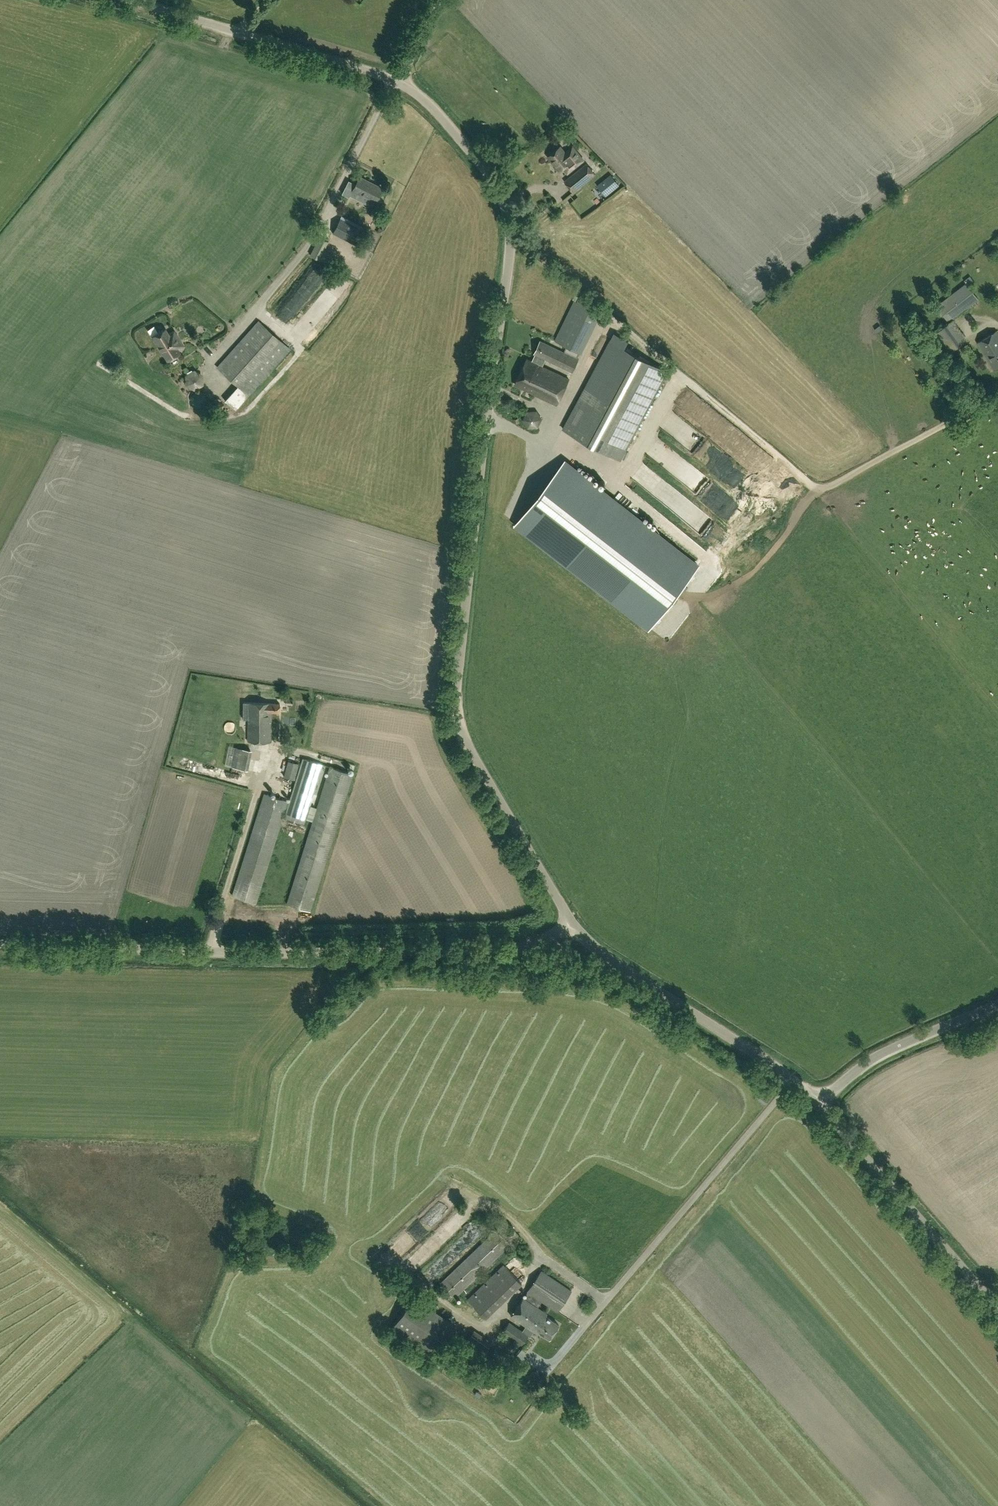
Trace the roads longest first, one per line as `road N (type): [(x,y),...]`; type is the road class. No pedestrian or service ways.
road 1 (unclassified): [(569,921),(458,713),(508,281),(510,232),(498,191),(401,82),(128,0)]
road 2 (unclassified): [(569,921),(536,943),(494,951),(0,945)]
road 3 (unclassified): [(819,1103),(588,943),(569,921)]
road 4 (unclassified): [(997,1308),(819,1103)]
road 5 (unclassified): [(819,1103),(873,1059),(997,1006)]

